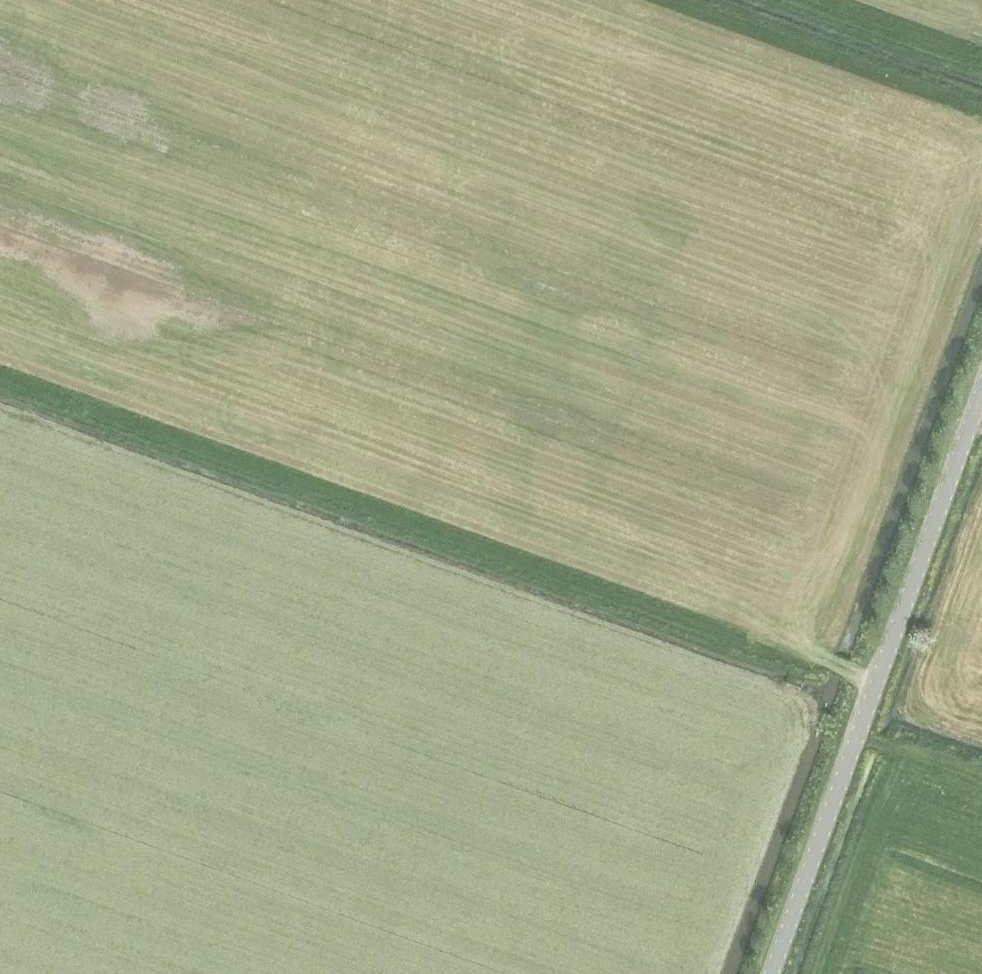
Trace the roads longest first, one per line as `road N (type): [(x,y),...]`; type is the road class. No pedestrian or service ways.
road 1 (tertiary): [(772,973),(981,391)]

